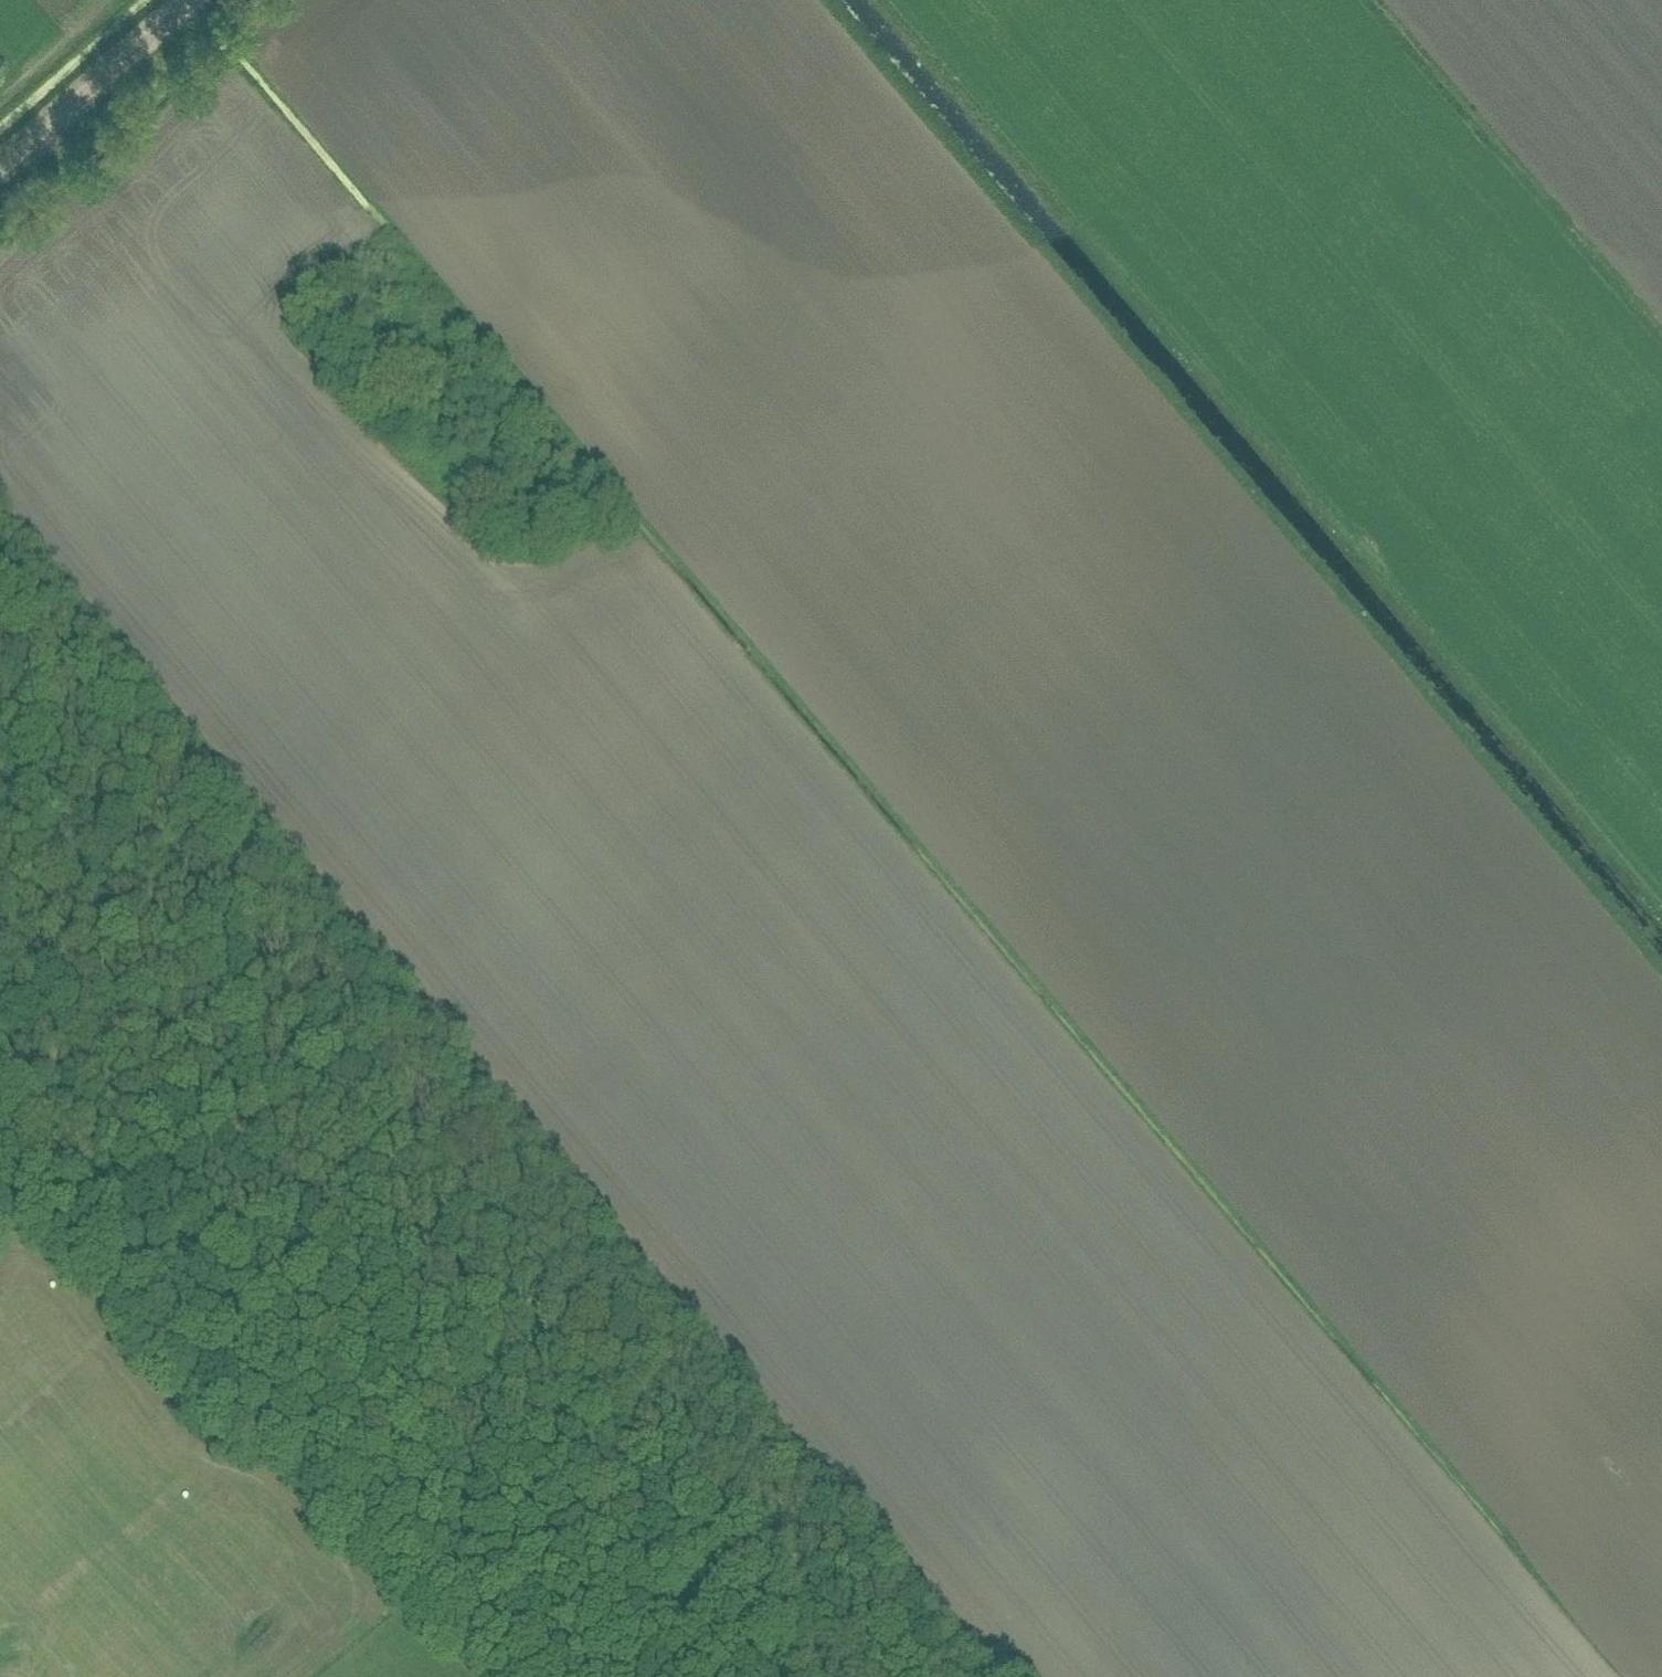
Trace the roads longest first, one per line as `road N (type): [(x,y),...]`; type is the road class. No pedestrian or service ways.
road 1 (track): [(0,1138),(248,1429),(515,1203)]
road 2 (unclassified): [(0,169),(190,0)]

